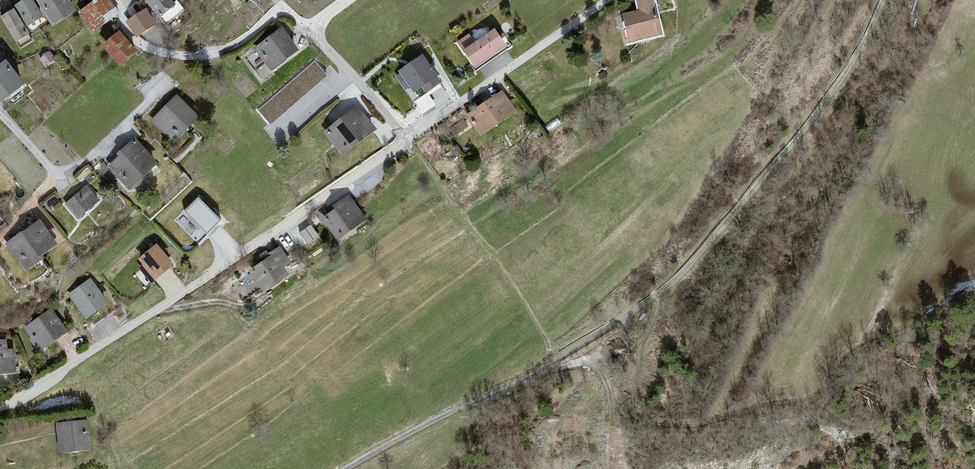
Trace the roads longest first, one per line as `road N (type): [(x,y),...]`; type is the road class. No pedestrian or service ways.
road 1 (residential): [(0,408),(407,139)]
road 2 (track): [(888,0),(853,70),(792,148),(646,308)]
road 3 (residential): [(407,139),(556,44),(609,0)]
road 4 (track): [(562,357),(505,398),(346,468)]
road 5 (residential): [(117,0),(127,32),(156,52),(225,50),(278,15),(310,29)]
road 6 (residential): [(310,29),(407,139)]

